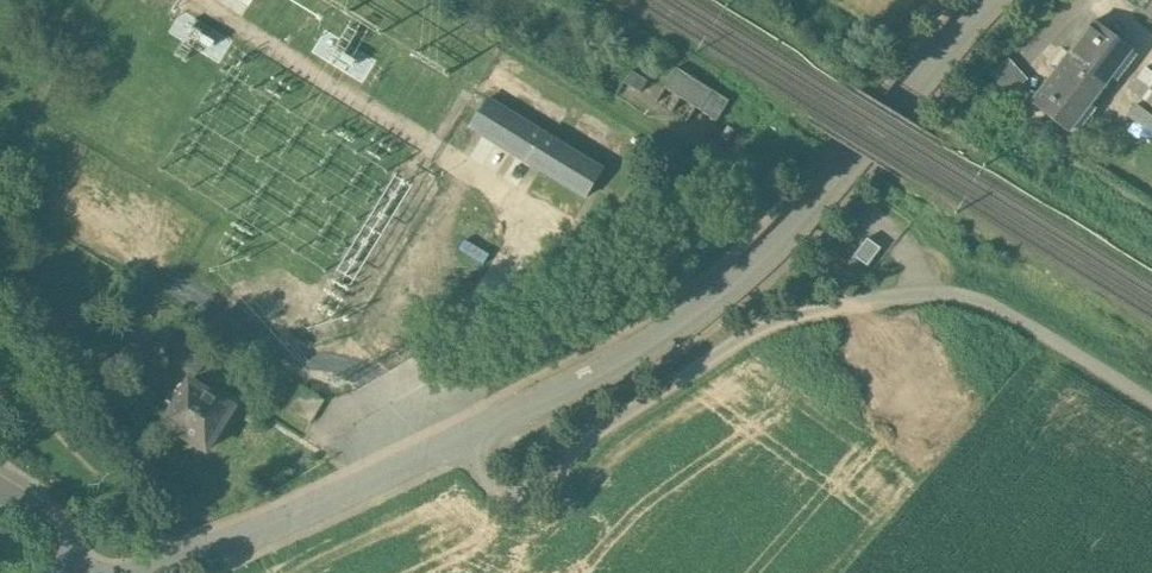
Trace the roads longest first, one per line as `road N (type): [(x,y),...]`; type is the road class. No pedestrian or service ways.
road 1 (unclassified): [(1151,399),(987,300),(924,292),(769,325),(583,440),(552,484),(515,488),(491,474),(463,438)]
road 2 (residential): [(463,438),(642,350),(730,281),(810,204),(988,0)]
road 3 (residential): [(149,572),(463,438)]
road 4 (residential): [(0,491),(130,572)]

